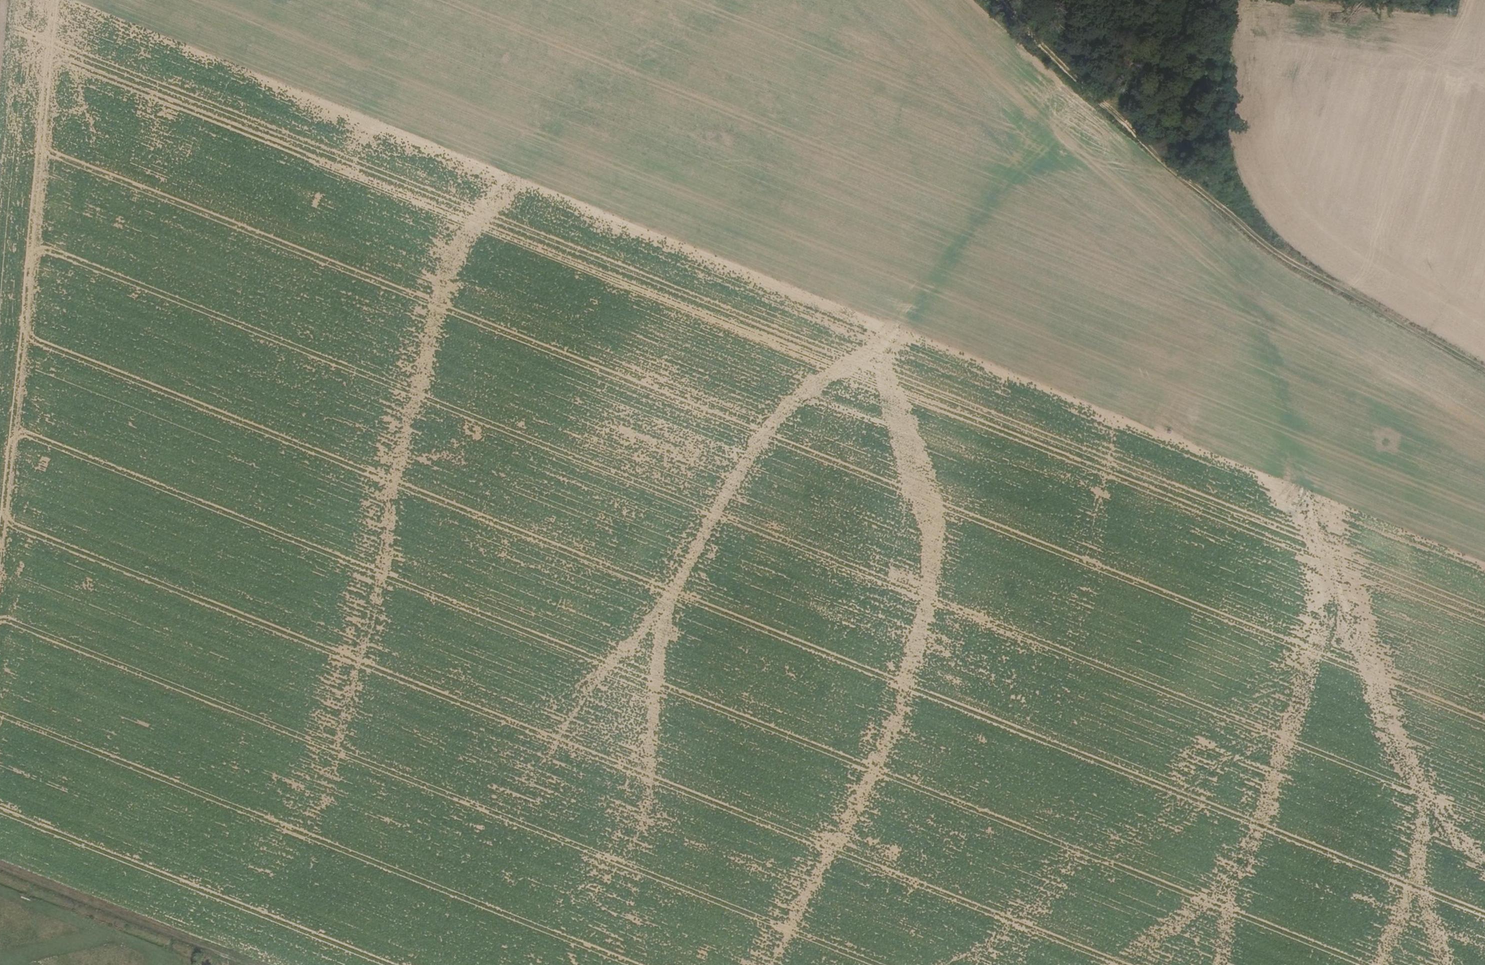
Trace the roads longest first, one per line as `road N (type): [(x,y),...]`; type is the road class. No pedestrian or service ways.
road 1 (track): [(999,0),(1277,259),(1484,378)]
road 2 (track): [(251,964),(0,865)]

